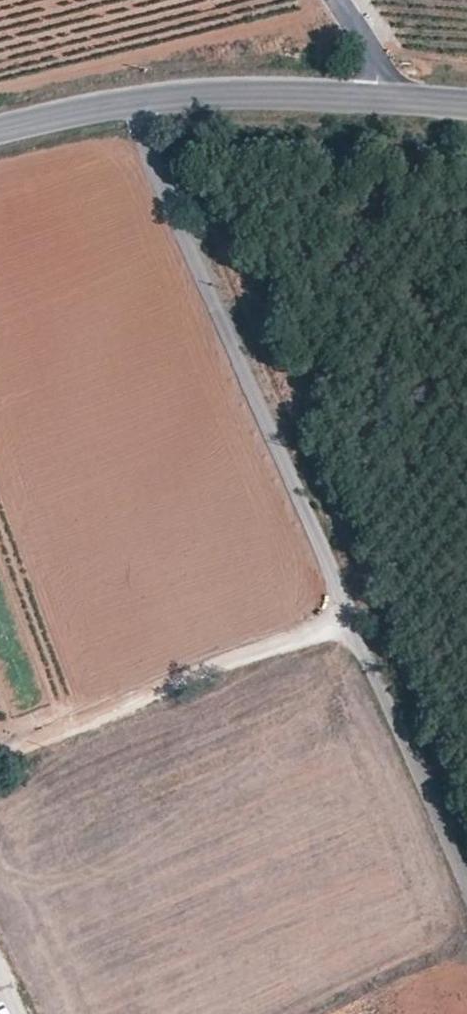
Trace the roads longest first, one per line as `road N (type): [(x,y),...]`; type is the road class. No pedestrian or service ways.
road 1 (unclassified): [(137,105),(206,287),(466,893)]
road 2 (tertiary): [(137,105),(368,91)]
road 3 (tertiary): [(0,135),(137,105)]

